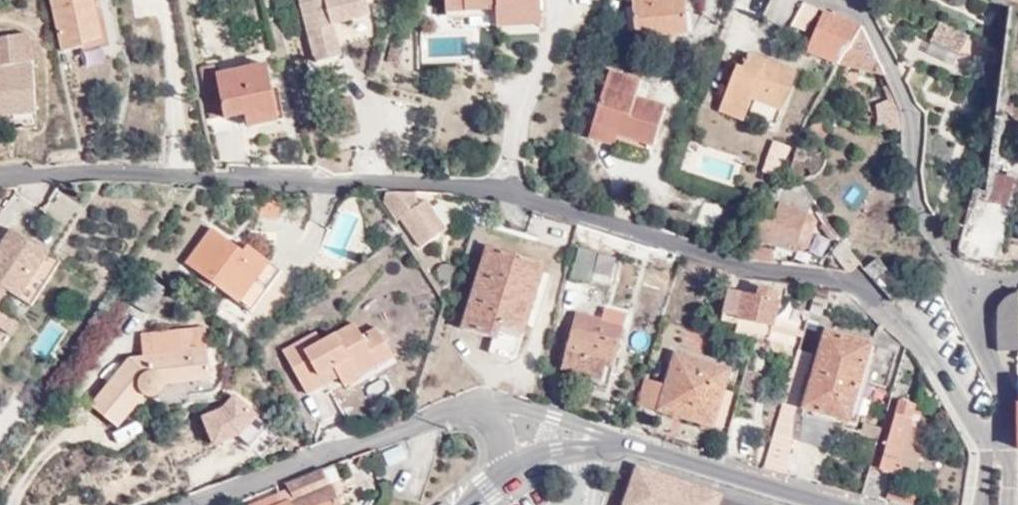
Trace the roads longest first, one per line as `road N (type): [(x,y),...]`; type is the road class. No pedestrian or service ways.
road 1 (residential): [(0,178),(44,171),(503,187),(704,254),(795,274),(864,274),(922,342),(983,440)]
road 2 (unclassified): [(956,283),(948,255),(915,211),(912,118),(855,0)]
road 3 (unclassified): [(437,415),(201,504)]
road 4 (residential): [(816,504),(621,449)]
road 5 (unclassified): [(621,449),(585,428),(495,399),(437,415)]
road 6 (unclassified): [(1010,440),(1007,392),(956,283)]
road 7 (residential): [(621,449),(565,447),(486,485)]
road 8 (unclassified): [(437,415),(477,417),(497,431),(500,451),(486,485)]

